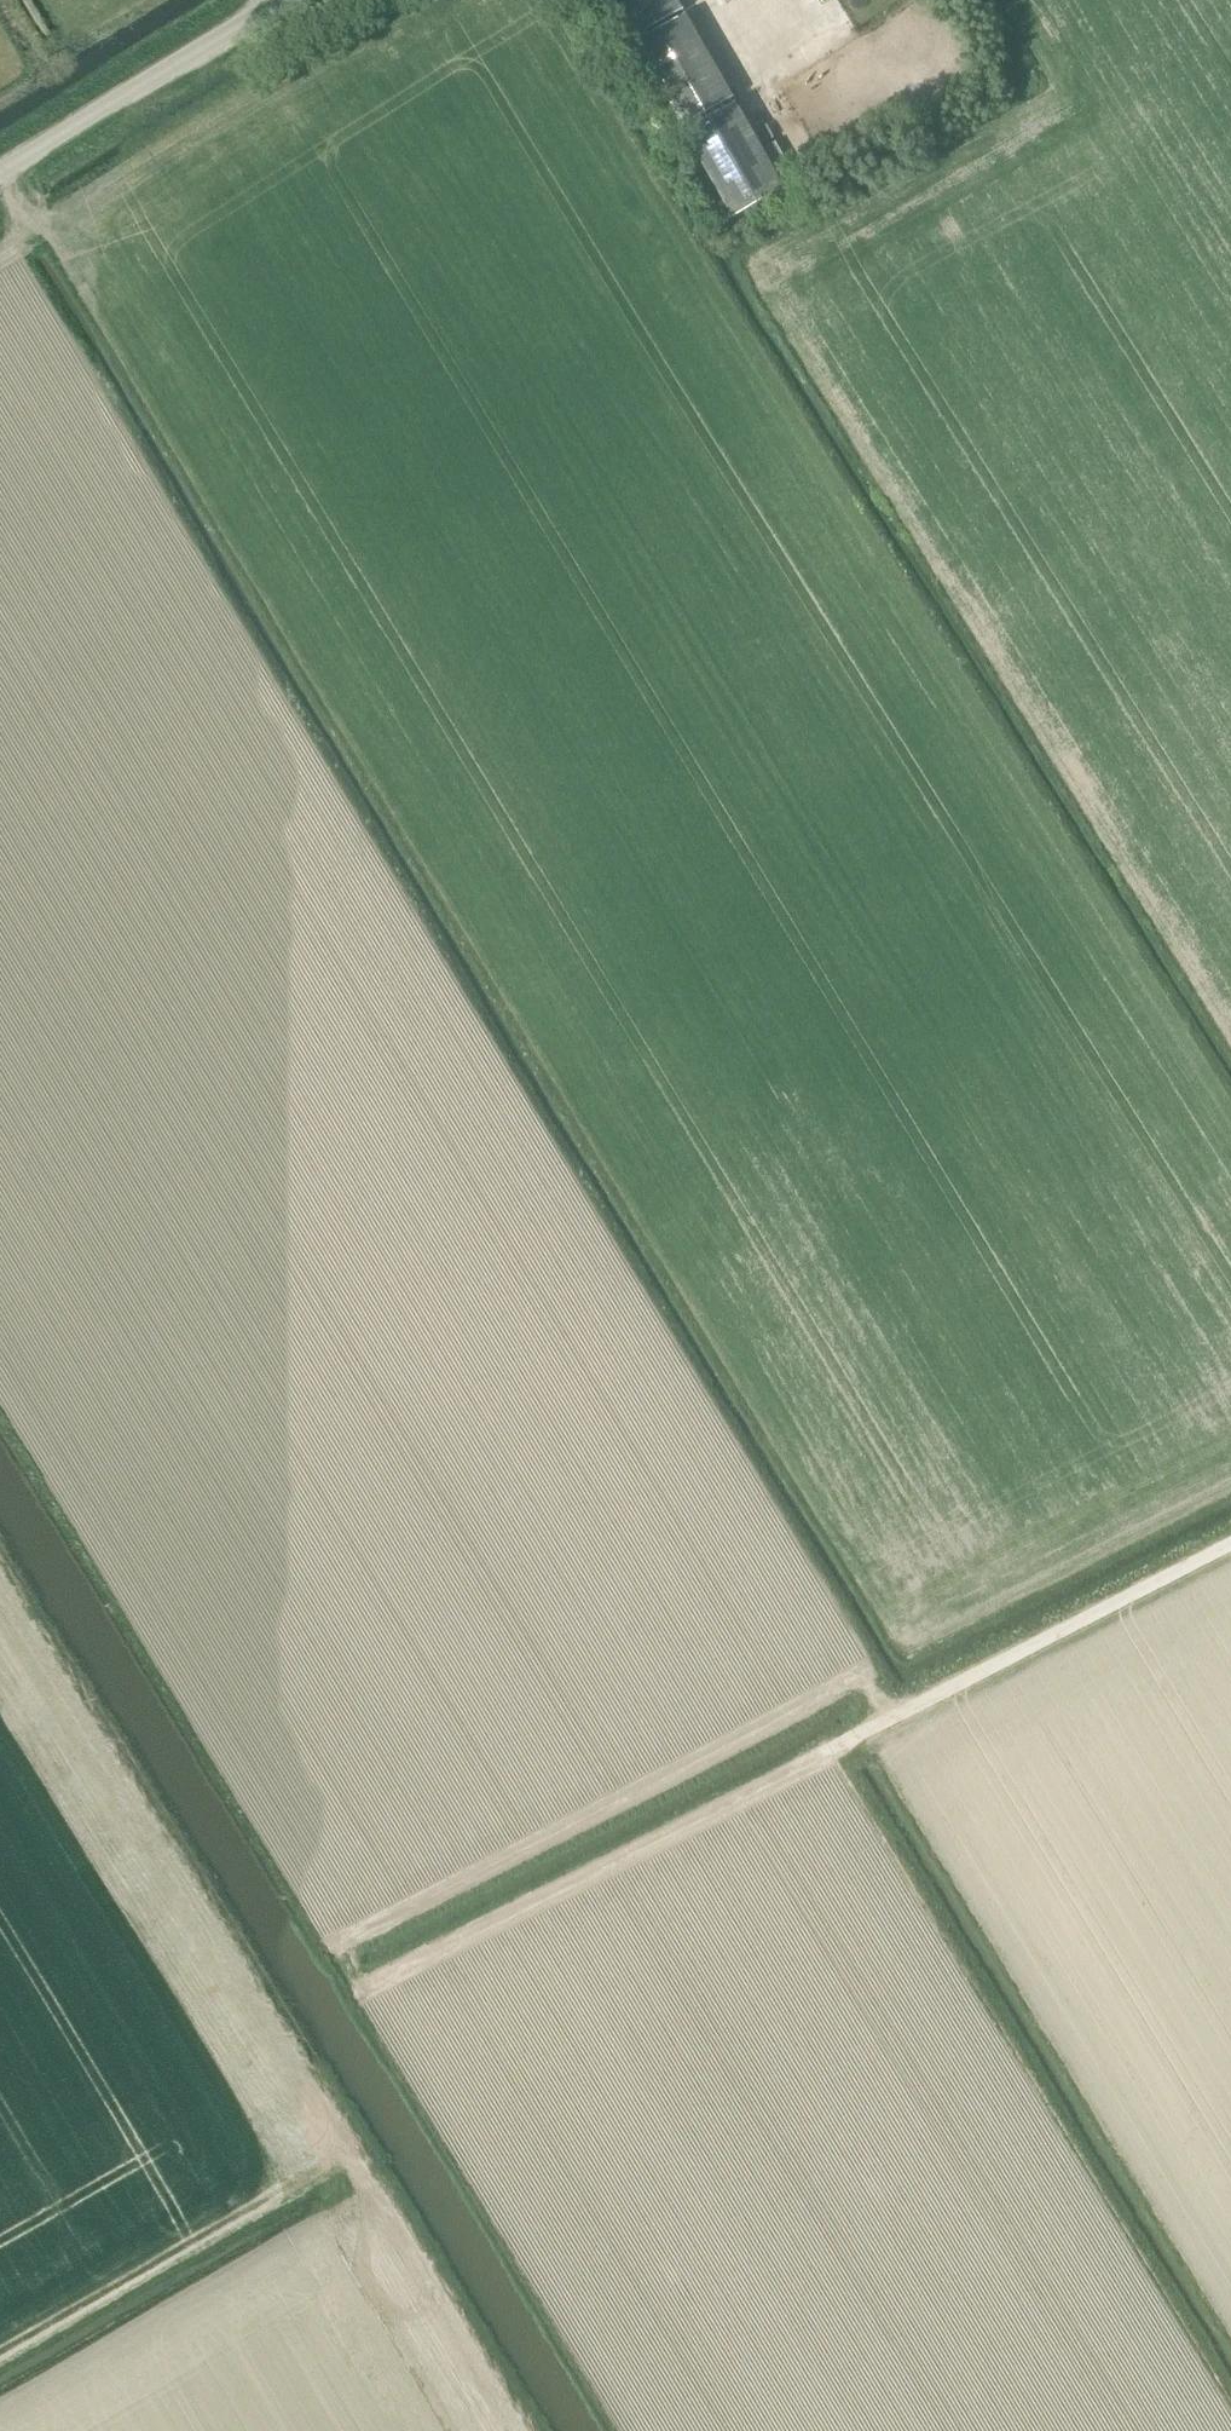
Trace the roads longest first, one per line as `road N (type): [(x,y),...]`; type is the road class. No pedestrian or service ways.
road 1 (unclassified): [(873,1742),(1230,1561)]
road 2 (unclassified): [(0,173),(293,0)]

